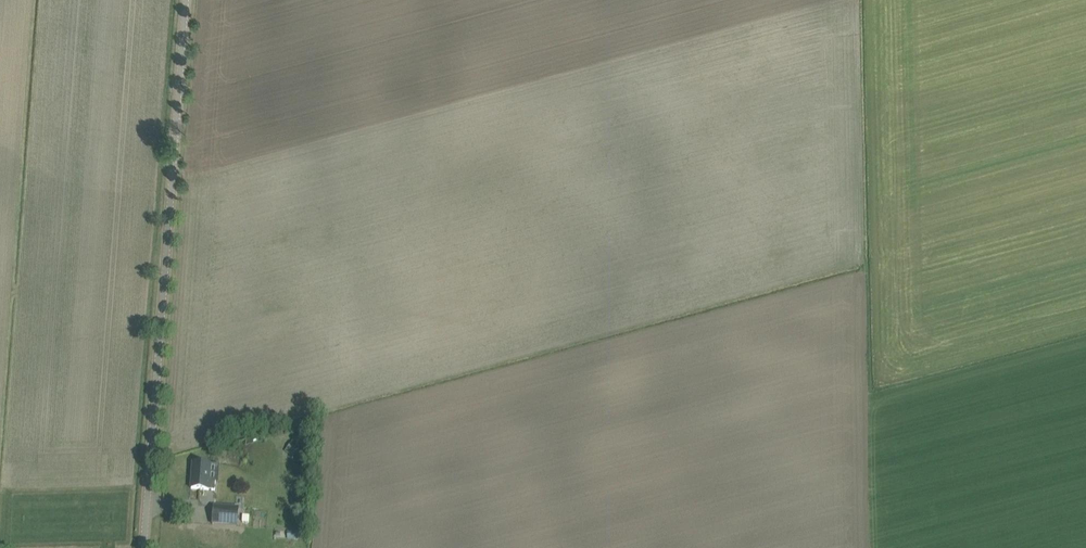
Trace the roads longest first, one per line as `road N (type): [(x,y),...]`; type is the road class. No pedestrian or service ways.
road 1 (unclassified): [(145,547),(186,0)]

